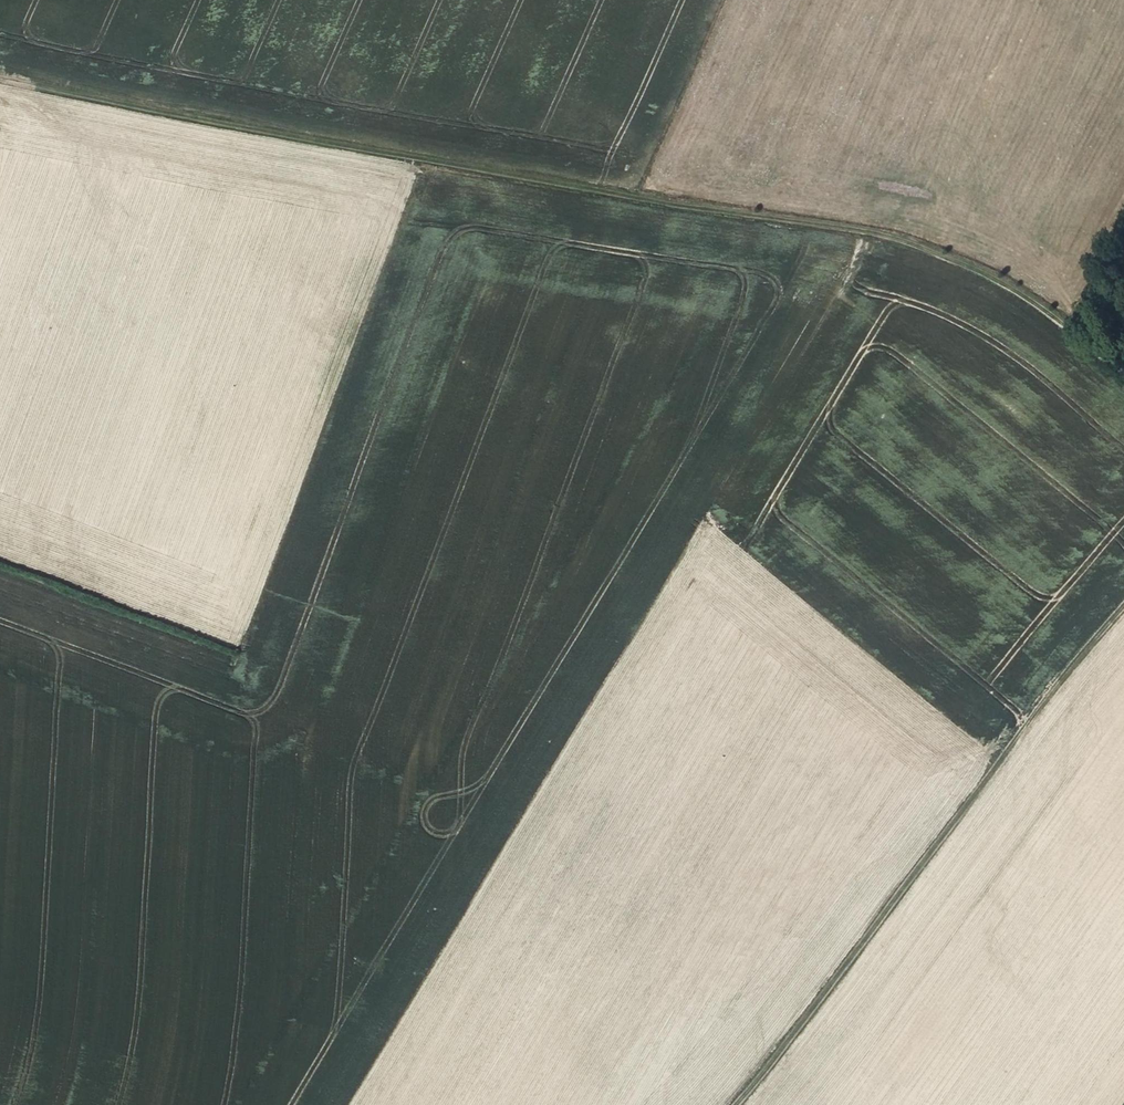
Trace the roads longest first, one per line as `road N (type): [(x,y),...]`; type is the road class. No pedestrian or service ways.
road 1 (track): [(1123,355),(971,267),(895,235),(0,82)]
road 2 (track): [(1123,595),(734,1104)]

